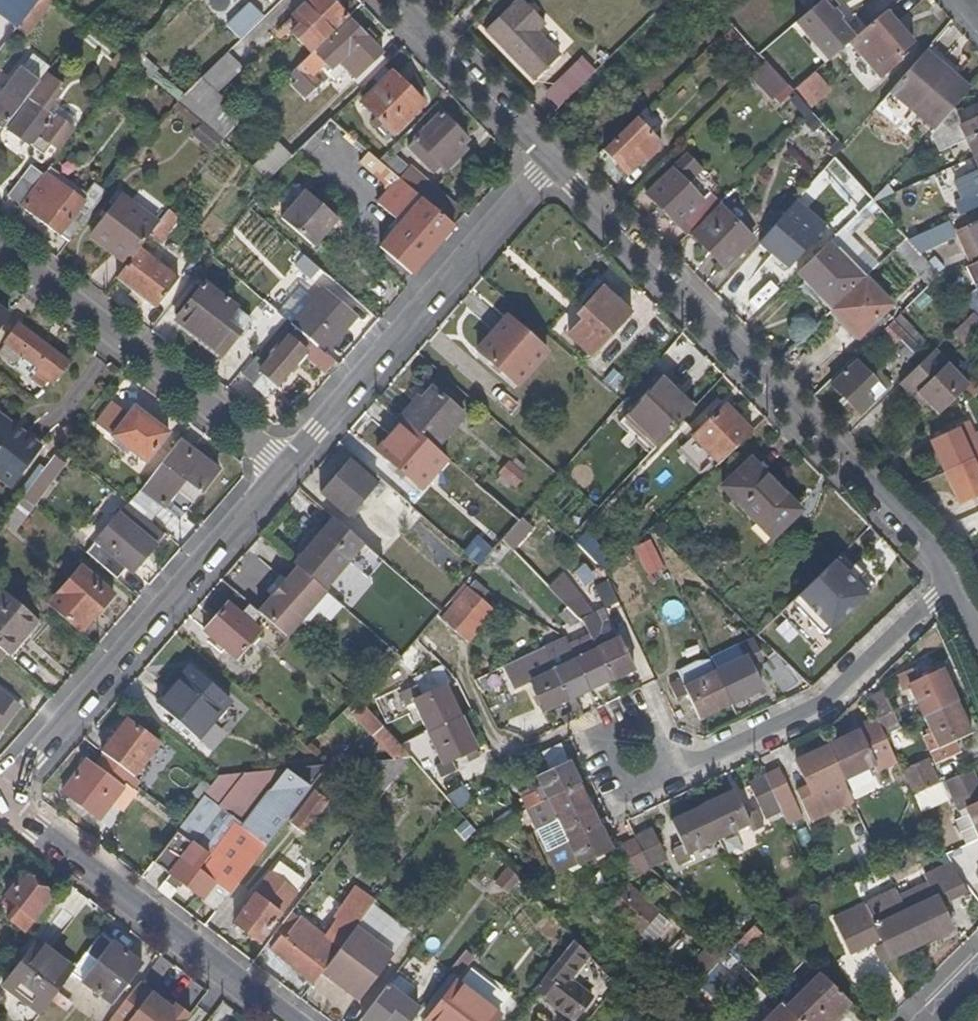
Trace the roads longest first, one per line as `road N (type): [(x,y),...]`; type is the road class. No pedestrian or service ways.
road 1 (residential): [(551,164),(930,548),(949,578)]
road 2 (residential): [(0,789),(286,471)]
road 3 (residential): [(286,471),(551,164)]
road 4 (residential): [(286,471),(0,250)]
road 5 (residential): [(655,772),(690,765),(821,703),(949,578)]
road 6 (residential): [(285,1020),(0,802)]
road 7 (residential): [(391,0),(551,164)]
road 8 (residential): [(655,772),(662,753),(652,734),(619,735),(610,760),(617,773),(643,780)]

